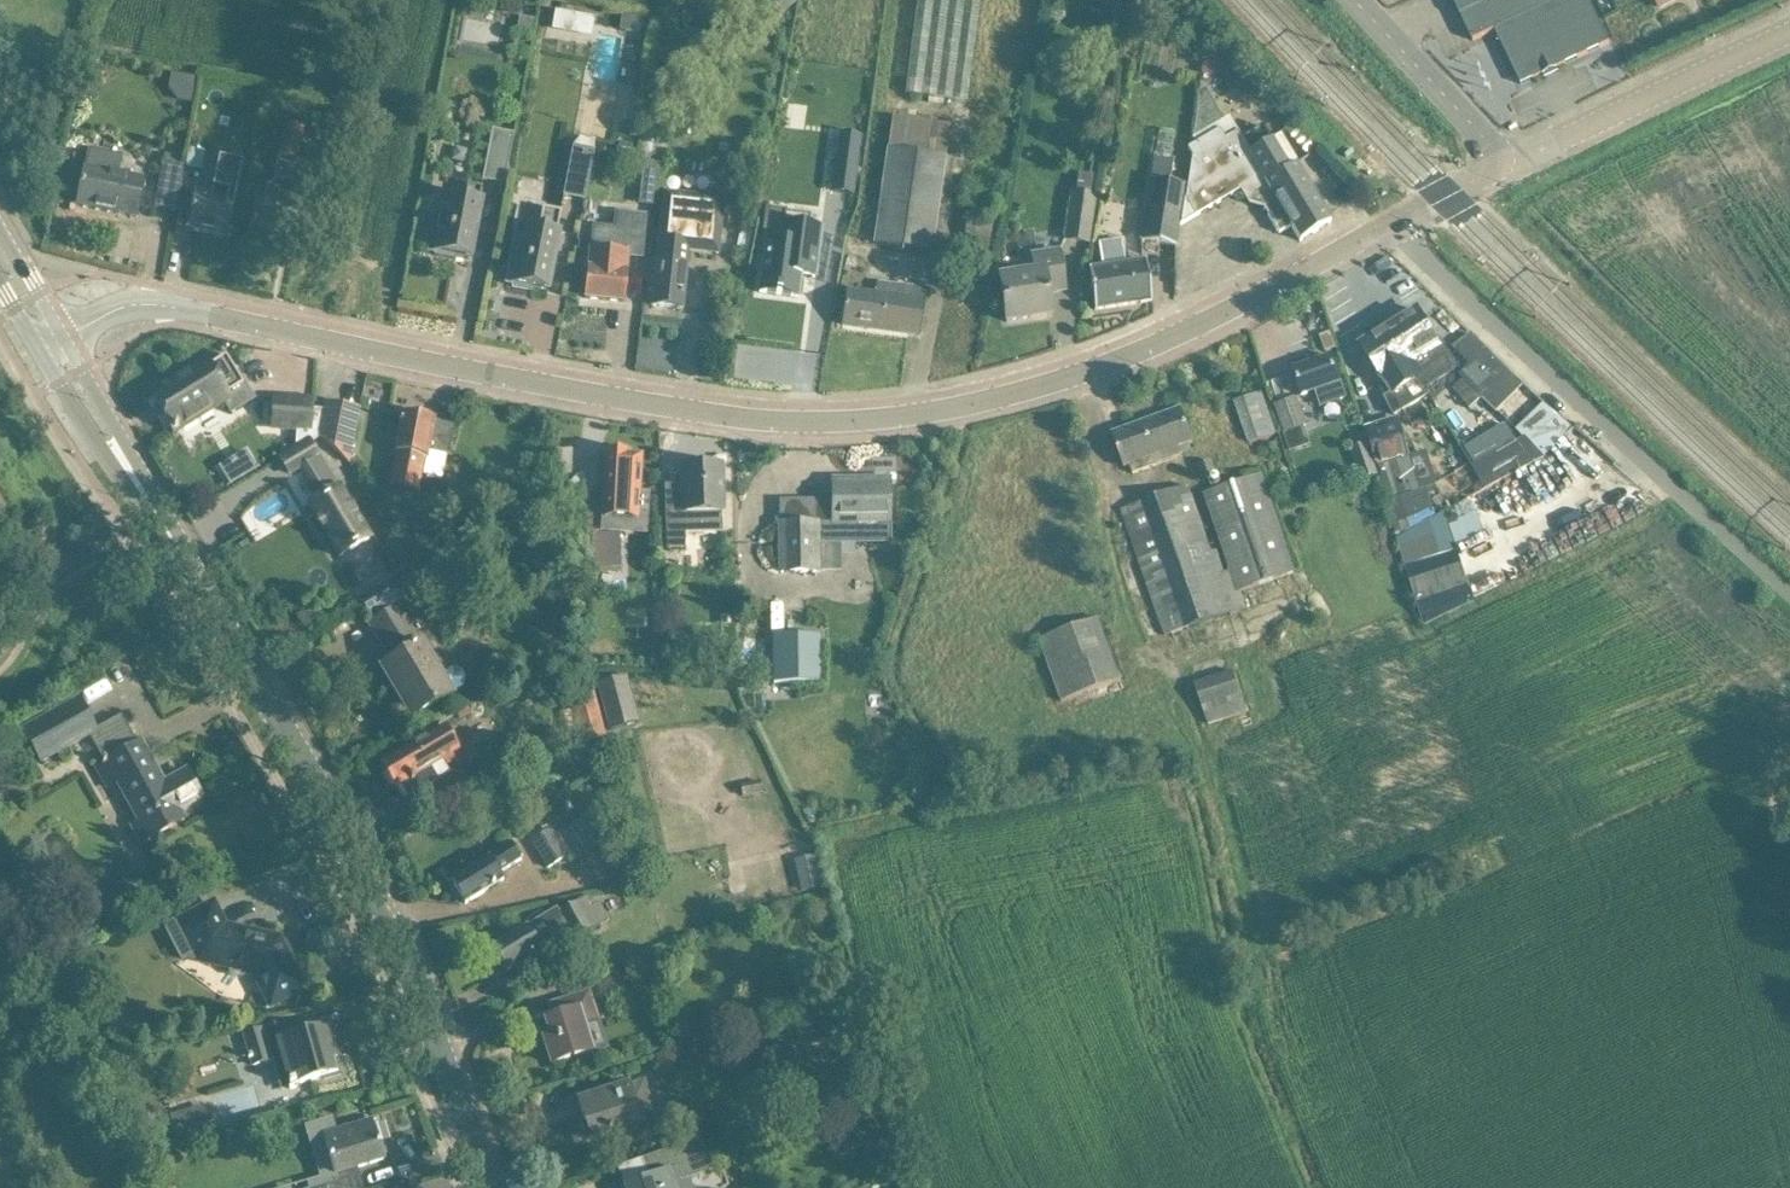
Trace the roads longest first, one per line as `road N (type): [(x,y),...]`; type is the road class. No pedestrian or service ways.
road 1 (unclassified): [(197,312),(461,372),(754,419),(928,421),(1089,390),(1385,232)]
road 2 (unclassified): [(487,1187),(362,840),(195,579)]
road 3 (unclassified): [(1789,600),(1385,232)]
road 4 (unclassified): [(1513,165),(1789,34)]
road 5 (unclassified): [(40,352),(132,507),(195,579)]
road 6 (unclassified): [(195,579),(63,339)]
road 7 (unclassified): [(1513,165),(1355,0)]
road 8 (unclassified): [(1385,232),(1513,165)]
road 9 (unclassified): [(197,312),(120,308),(63,339)]
road 10 (unclassified): [(63,339),(0,235)]

